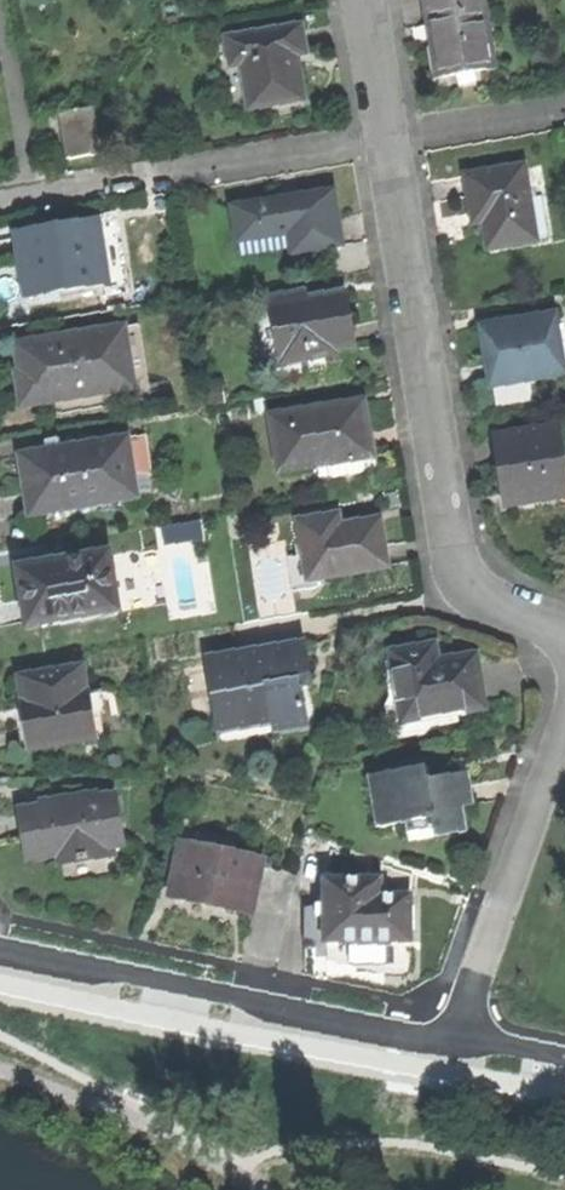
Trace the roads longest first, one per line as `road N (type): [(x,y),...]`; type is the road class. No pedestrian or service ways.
road 1 (residential): [(368,0),(458,568),(471,588),(564,626)]
road 2 (residential): [(451,1048),(0,951)]
road 3 (residential): [(564,729),(451,1048)]
road 4 (residential): [(4,18),(34,196)]

